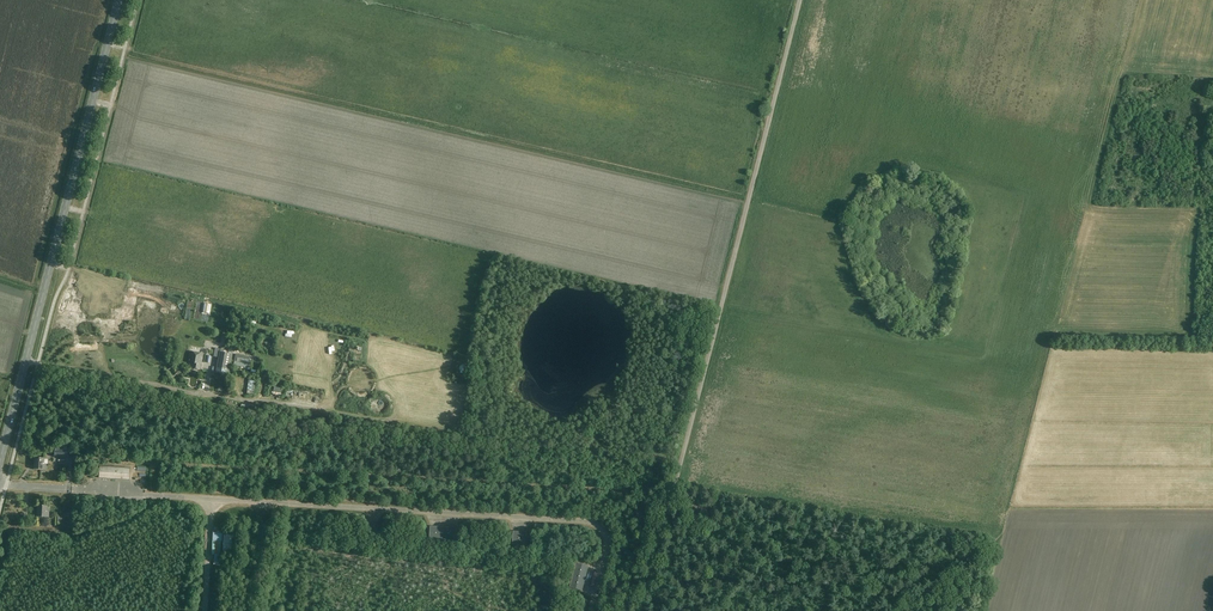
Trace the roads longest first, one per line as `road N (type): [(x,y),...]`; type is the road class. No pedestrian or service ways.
road 1 (unclassified): [(642,610),(800,0)]
road 2 (primary): [(0,461),(119,0)]
road 3 (track): [(459,445),(25,363)]

